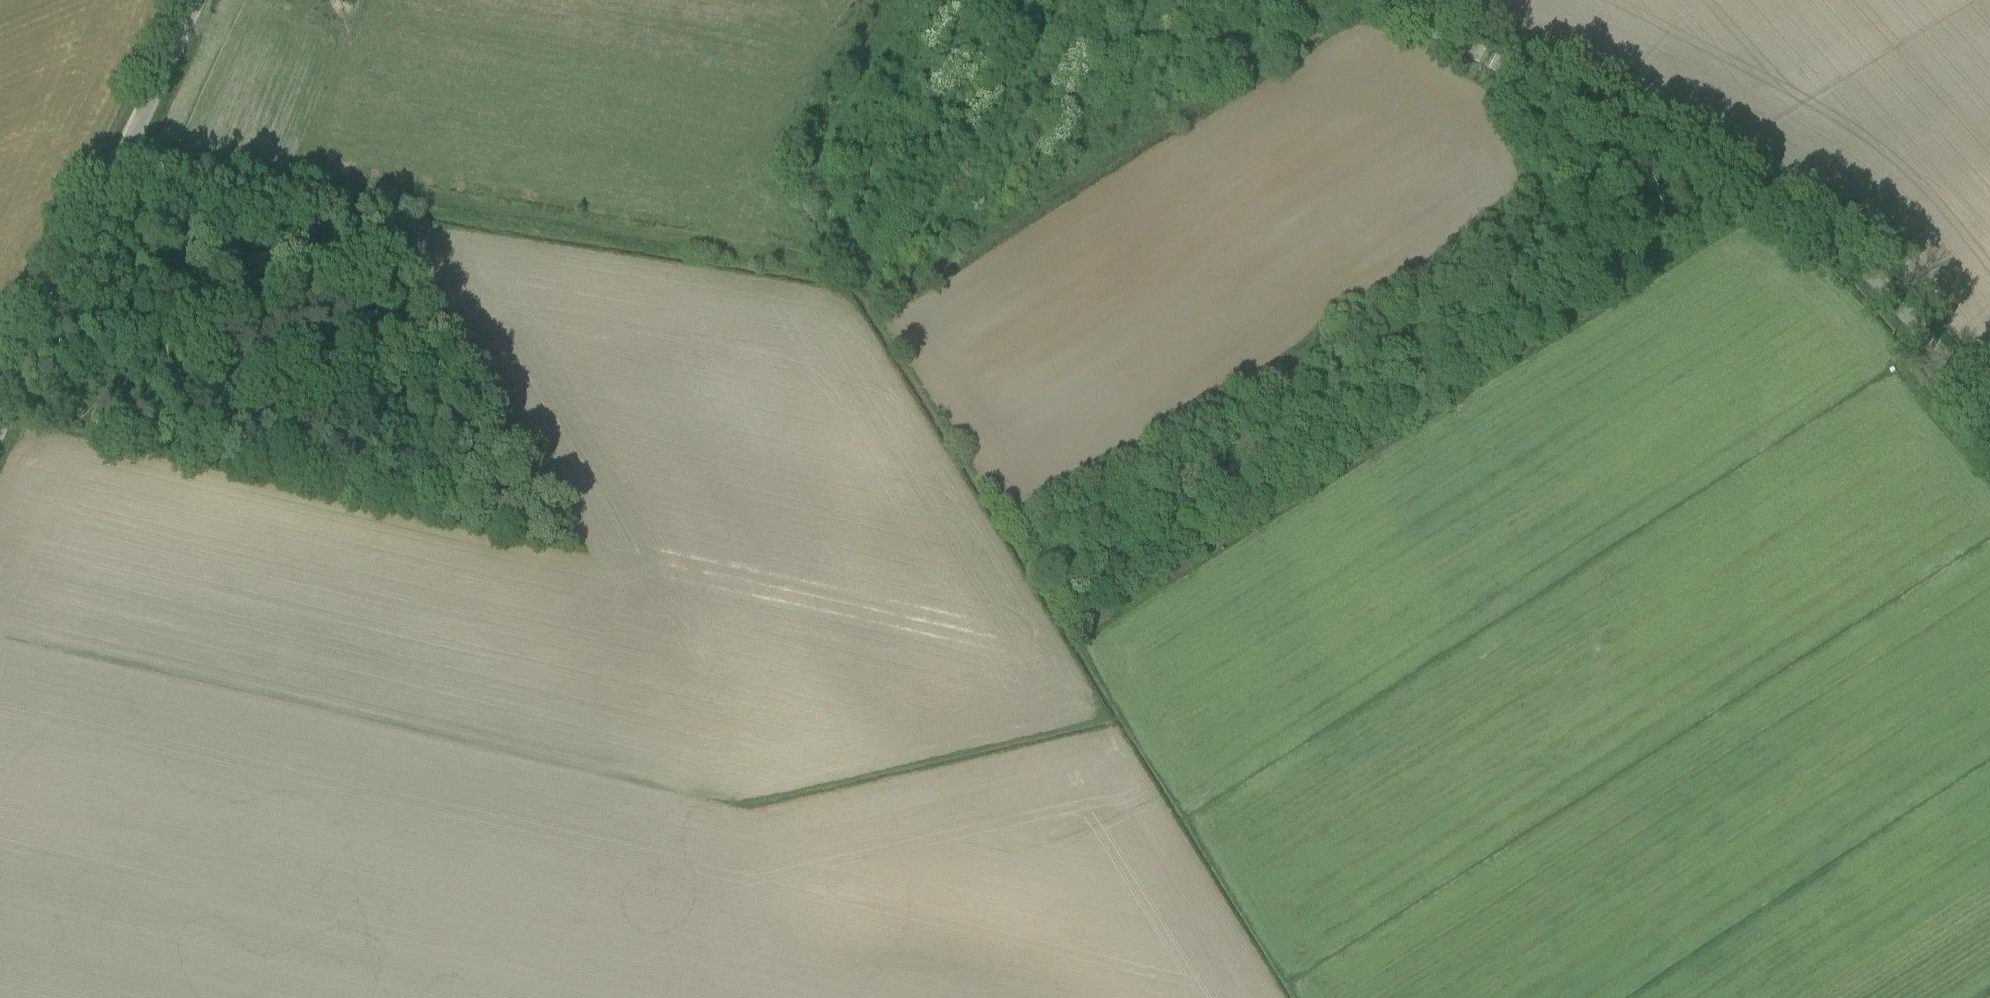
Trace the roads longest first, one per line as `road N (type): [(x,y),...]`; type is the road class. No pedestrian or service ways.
road 1 (unclassified): [(1989,416),(1853,255),(1373,0)]
road 2 (unclassified): [(0,422),(195,0)]

